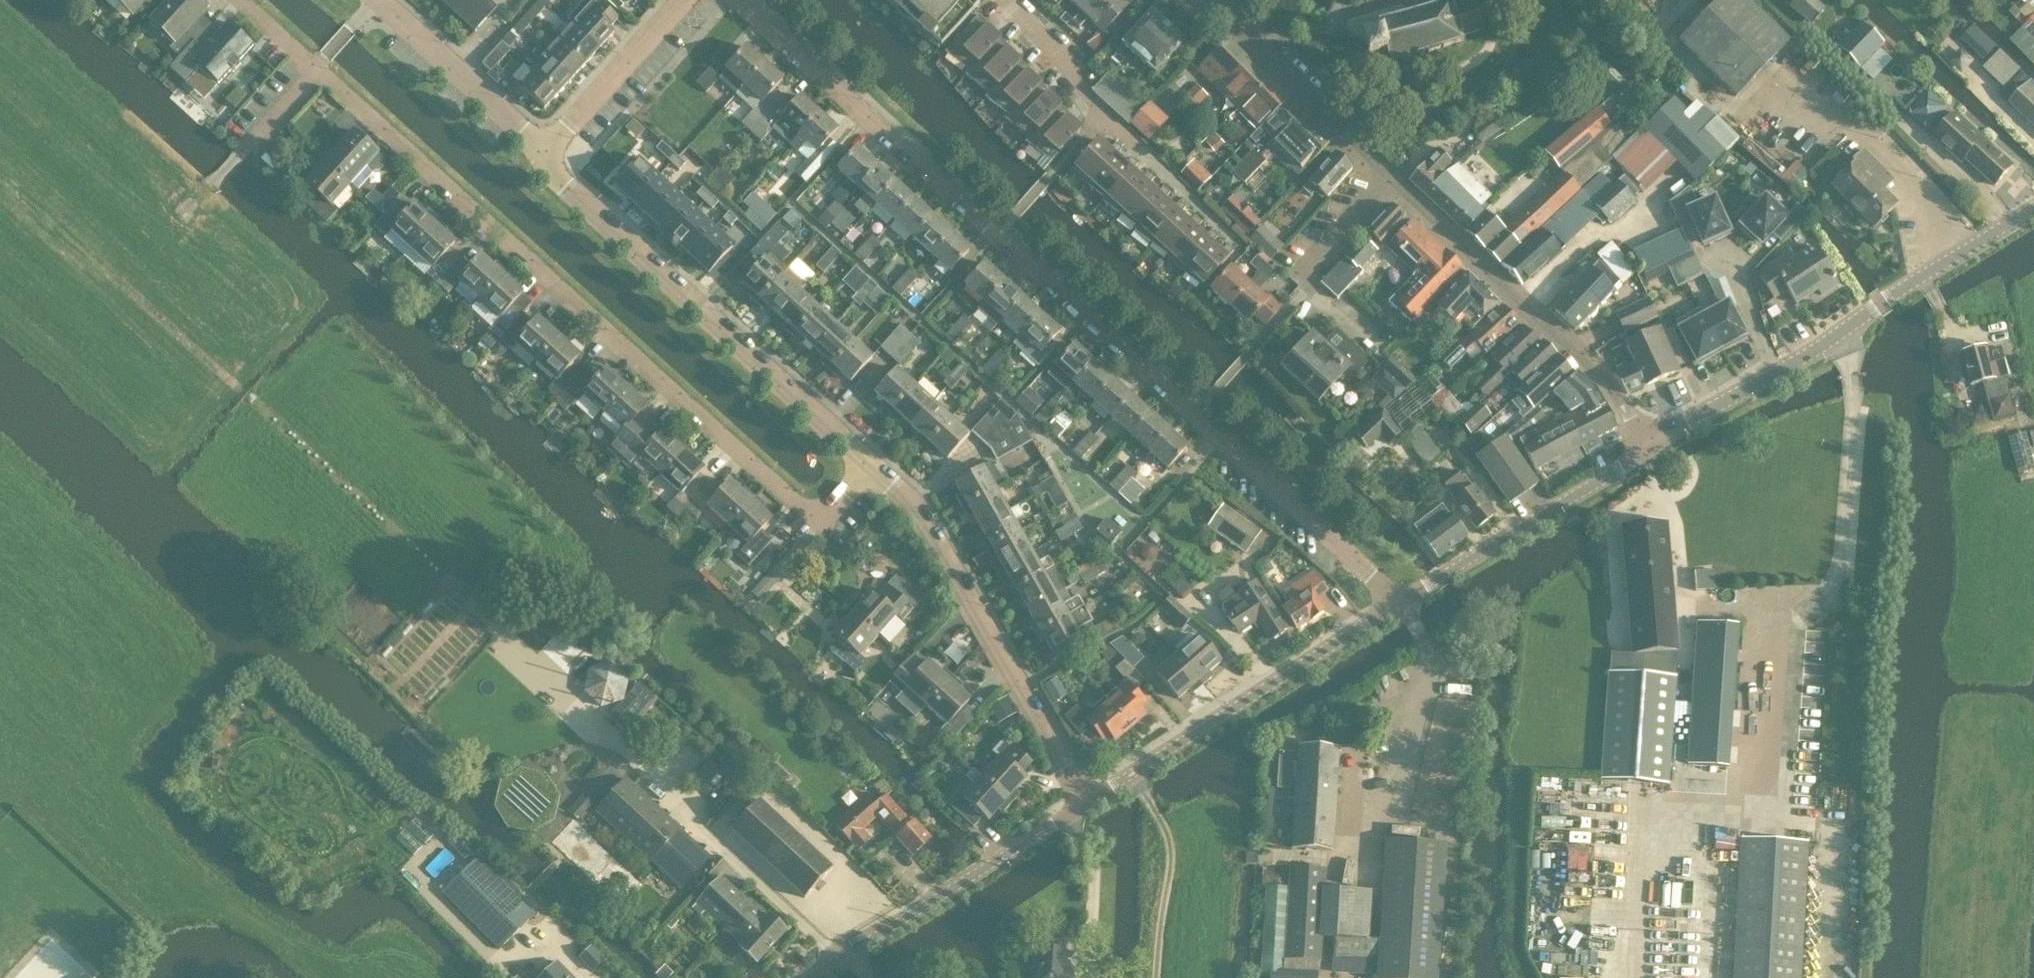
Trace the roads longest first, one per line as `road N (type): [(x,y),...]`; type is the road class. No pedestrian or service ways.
road 1 (track): [(0,169),(657,785)]
road 2 (residential): [(1403,600),(744,0)]
road 3 (residential): [(874,466),(833,511),(819,517),(797,507),(318,69)]
road 4 (tertiary): [(1647,445),(2033,209)]
road 5 (residential): [(874,466),(547,156)]
road 6 (residential): [(1083,804),(975,606),(909,501),(874,466)]
road 7 (tertiary): [(1083,804),(1403,600)]
road 8 (tertiary): [(1395,182),(1604,378),(1647,445)]
road 9 (tertiary): [(811,977),(1083,804)]
road 10 (tertiary): [(1403,600),(1647,445)]
road 11 (tertiary): [(1212,0),(1395,182)]
road 12 (residential): [(1395,182),(1304,281),(1356,330),(1386,340)]
road 13 (residential): [(547,156),(380,0)]
road 14 (residential): [(547,156),(684,0)]
road 15 (residential): [(1106,120),(1068,65),(1000,0)]

